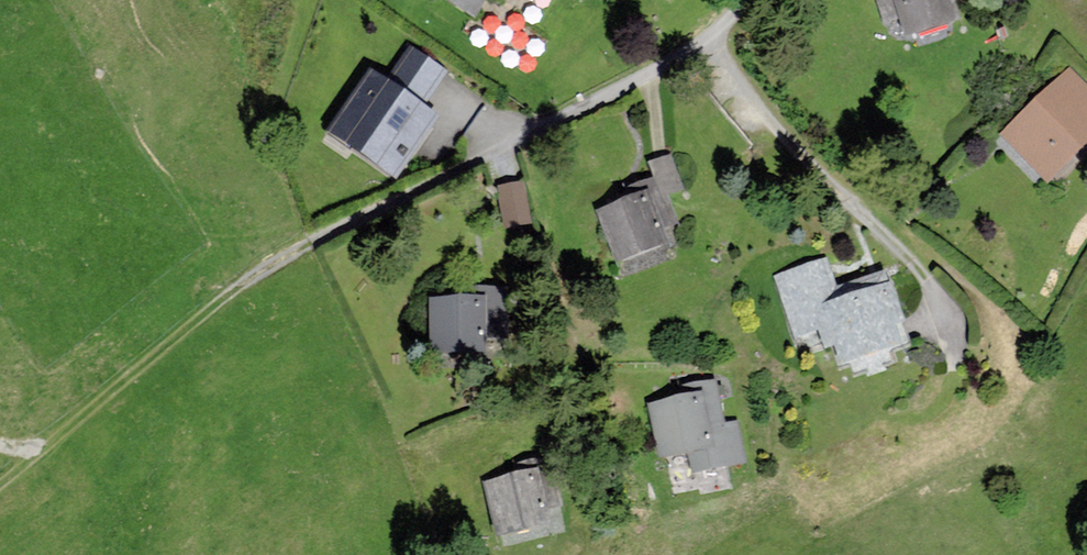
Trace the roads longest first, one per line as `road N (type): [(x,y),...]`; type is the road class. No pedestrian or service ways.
road 1 (residential): [(749,0),(705,45),(314,246)]
road 2 (track): [(0,482),(235,288),(314,246)]

